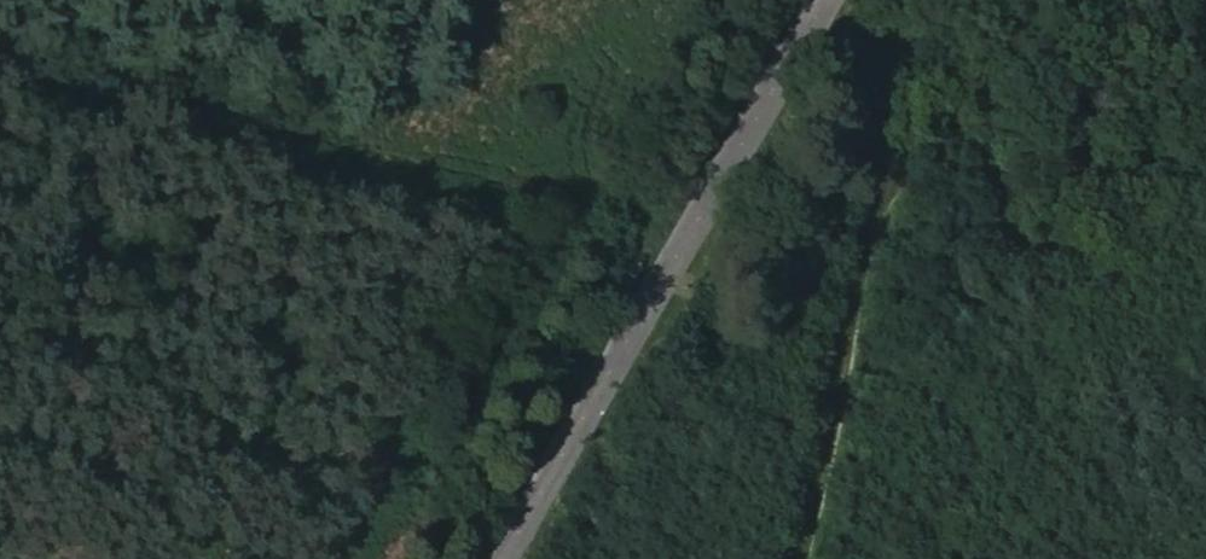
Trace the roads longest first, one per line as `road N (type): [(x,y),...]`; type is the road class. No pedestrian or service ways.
road 1 (track): [(665,266),(0,102)]
road 2 (tertiary): [(853,0),(665,266),(494,558)]
road 3 (track): [(785,558),(910,0)]

